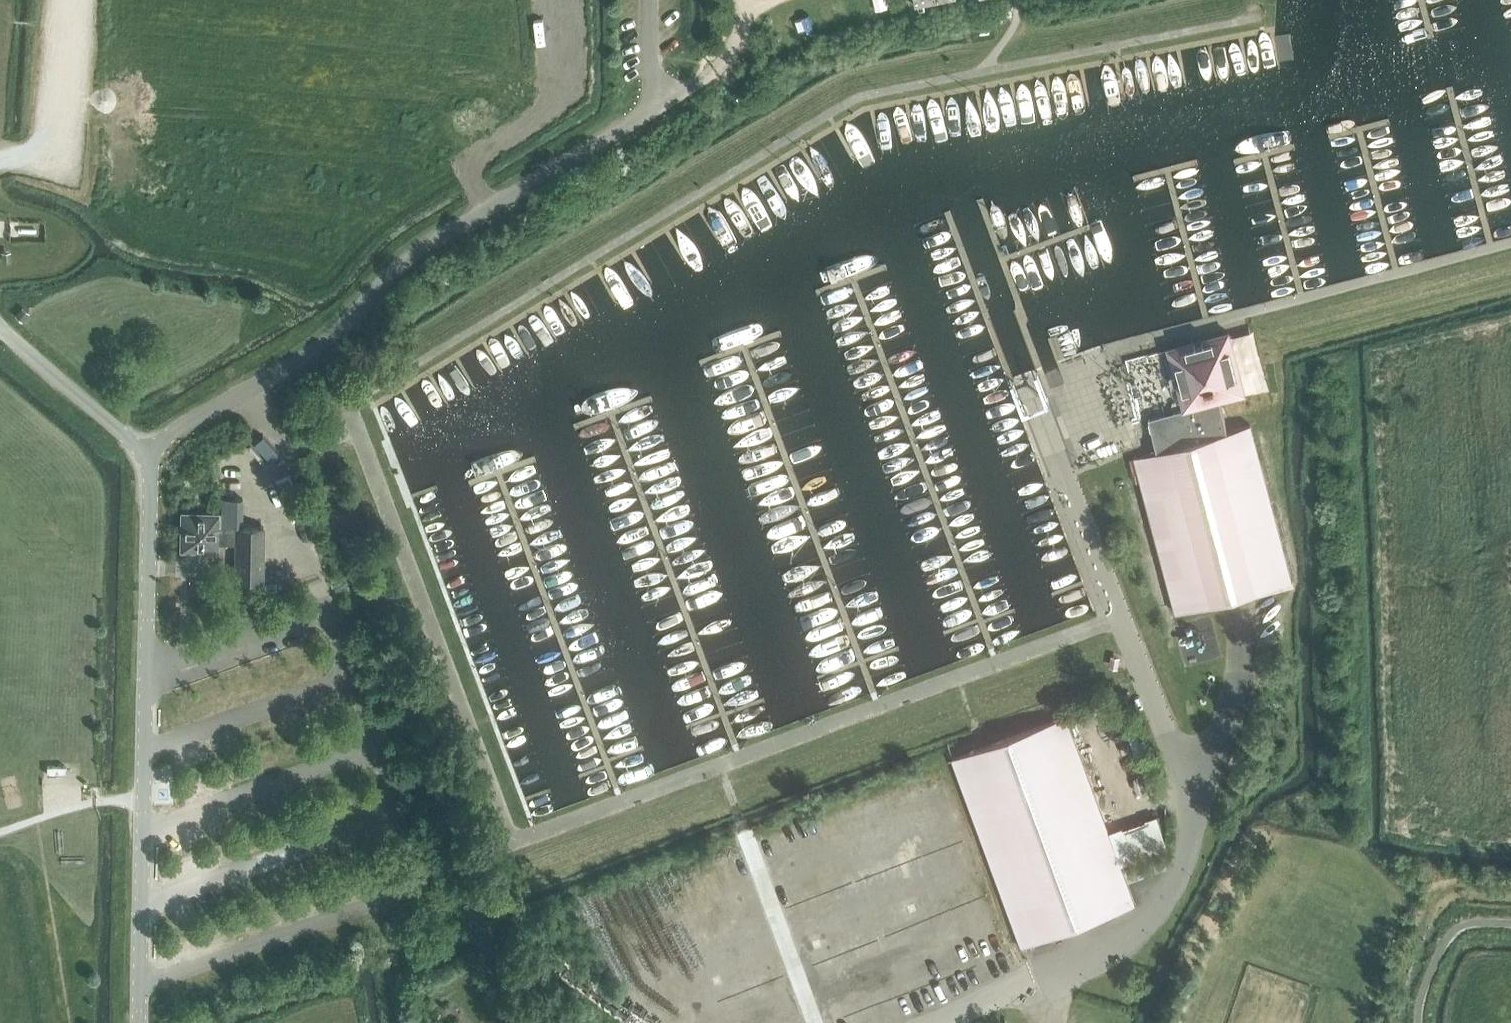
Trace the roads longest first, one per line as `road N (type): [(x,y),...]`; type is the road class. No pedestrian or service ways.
road 1 (unclassified): [(140,1022),(151,455),(172,434),(325,343),(416,255),(654,103)]

